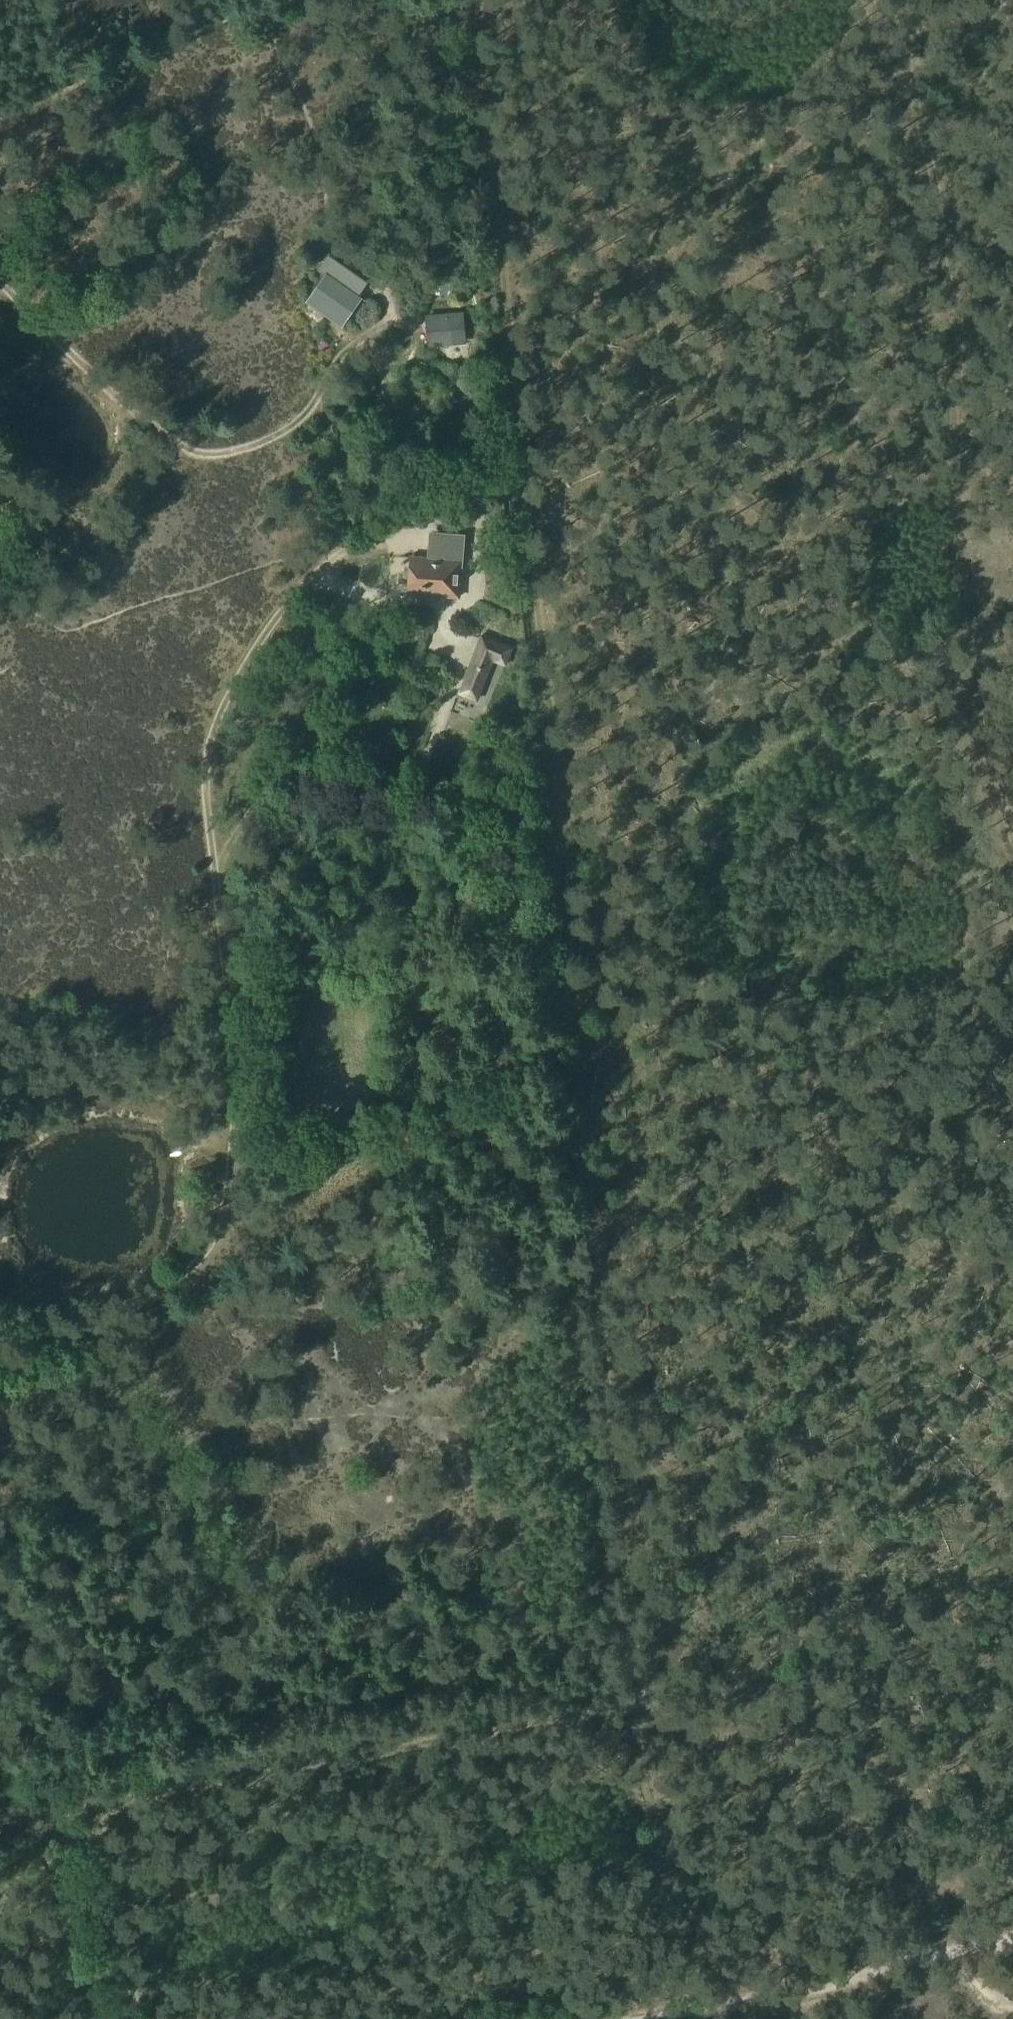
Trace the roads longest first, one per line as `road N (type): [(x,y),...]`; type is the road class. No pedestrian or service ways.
road 1 (track): [(0,1339),(118,1306),(176,1279),(201,1260),(220,1223),(236,1089),(221,872),(203,802),(209,727),(246,659),(322,568),(325,545)]
road 2 (track): [(0,282),(124,406),(187,450),(240,445),(290,429),(313,409),(332,360),(372,330)]
road 3 (track): [(783,2000),(938,1950),(1012,1942)]
road 4 (track): [(126,2018),(15,1827)]
road 5 (track): [(632,2018),(709,2002),(783,2000)]

